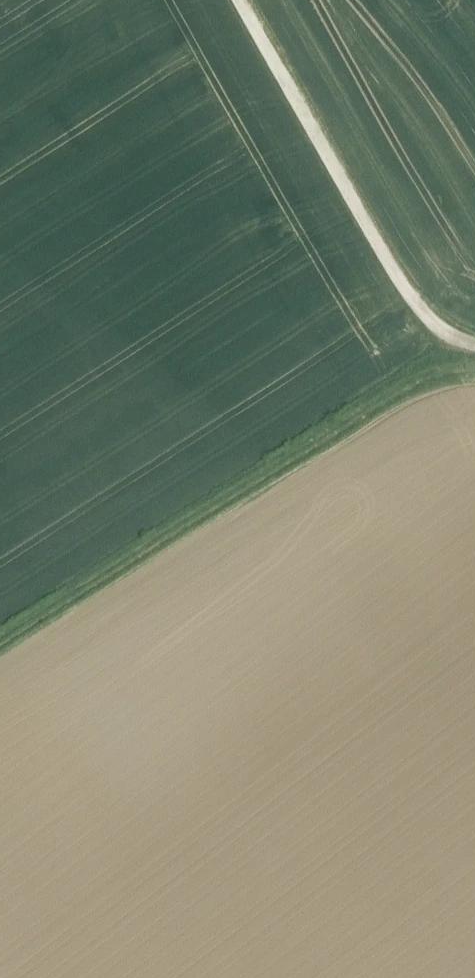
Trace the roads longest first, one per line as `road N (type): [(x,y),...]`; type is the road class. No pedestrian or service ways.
road 1 (track): [(0,649),(414,392),(442,349)]
road 2 (track): [(474,351),(442,349),(240,0)]

